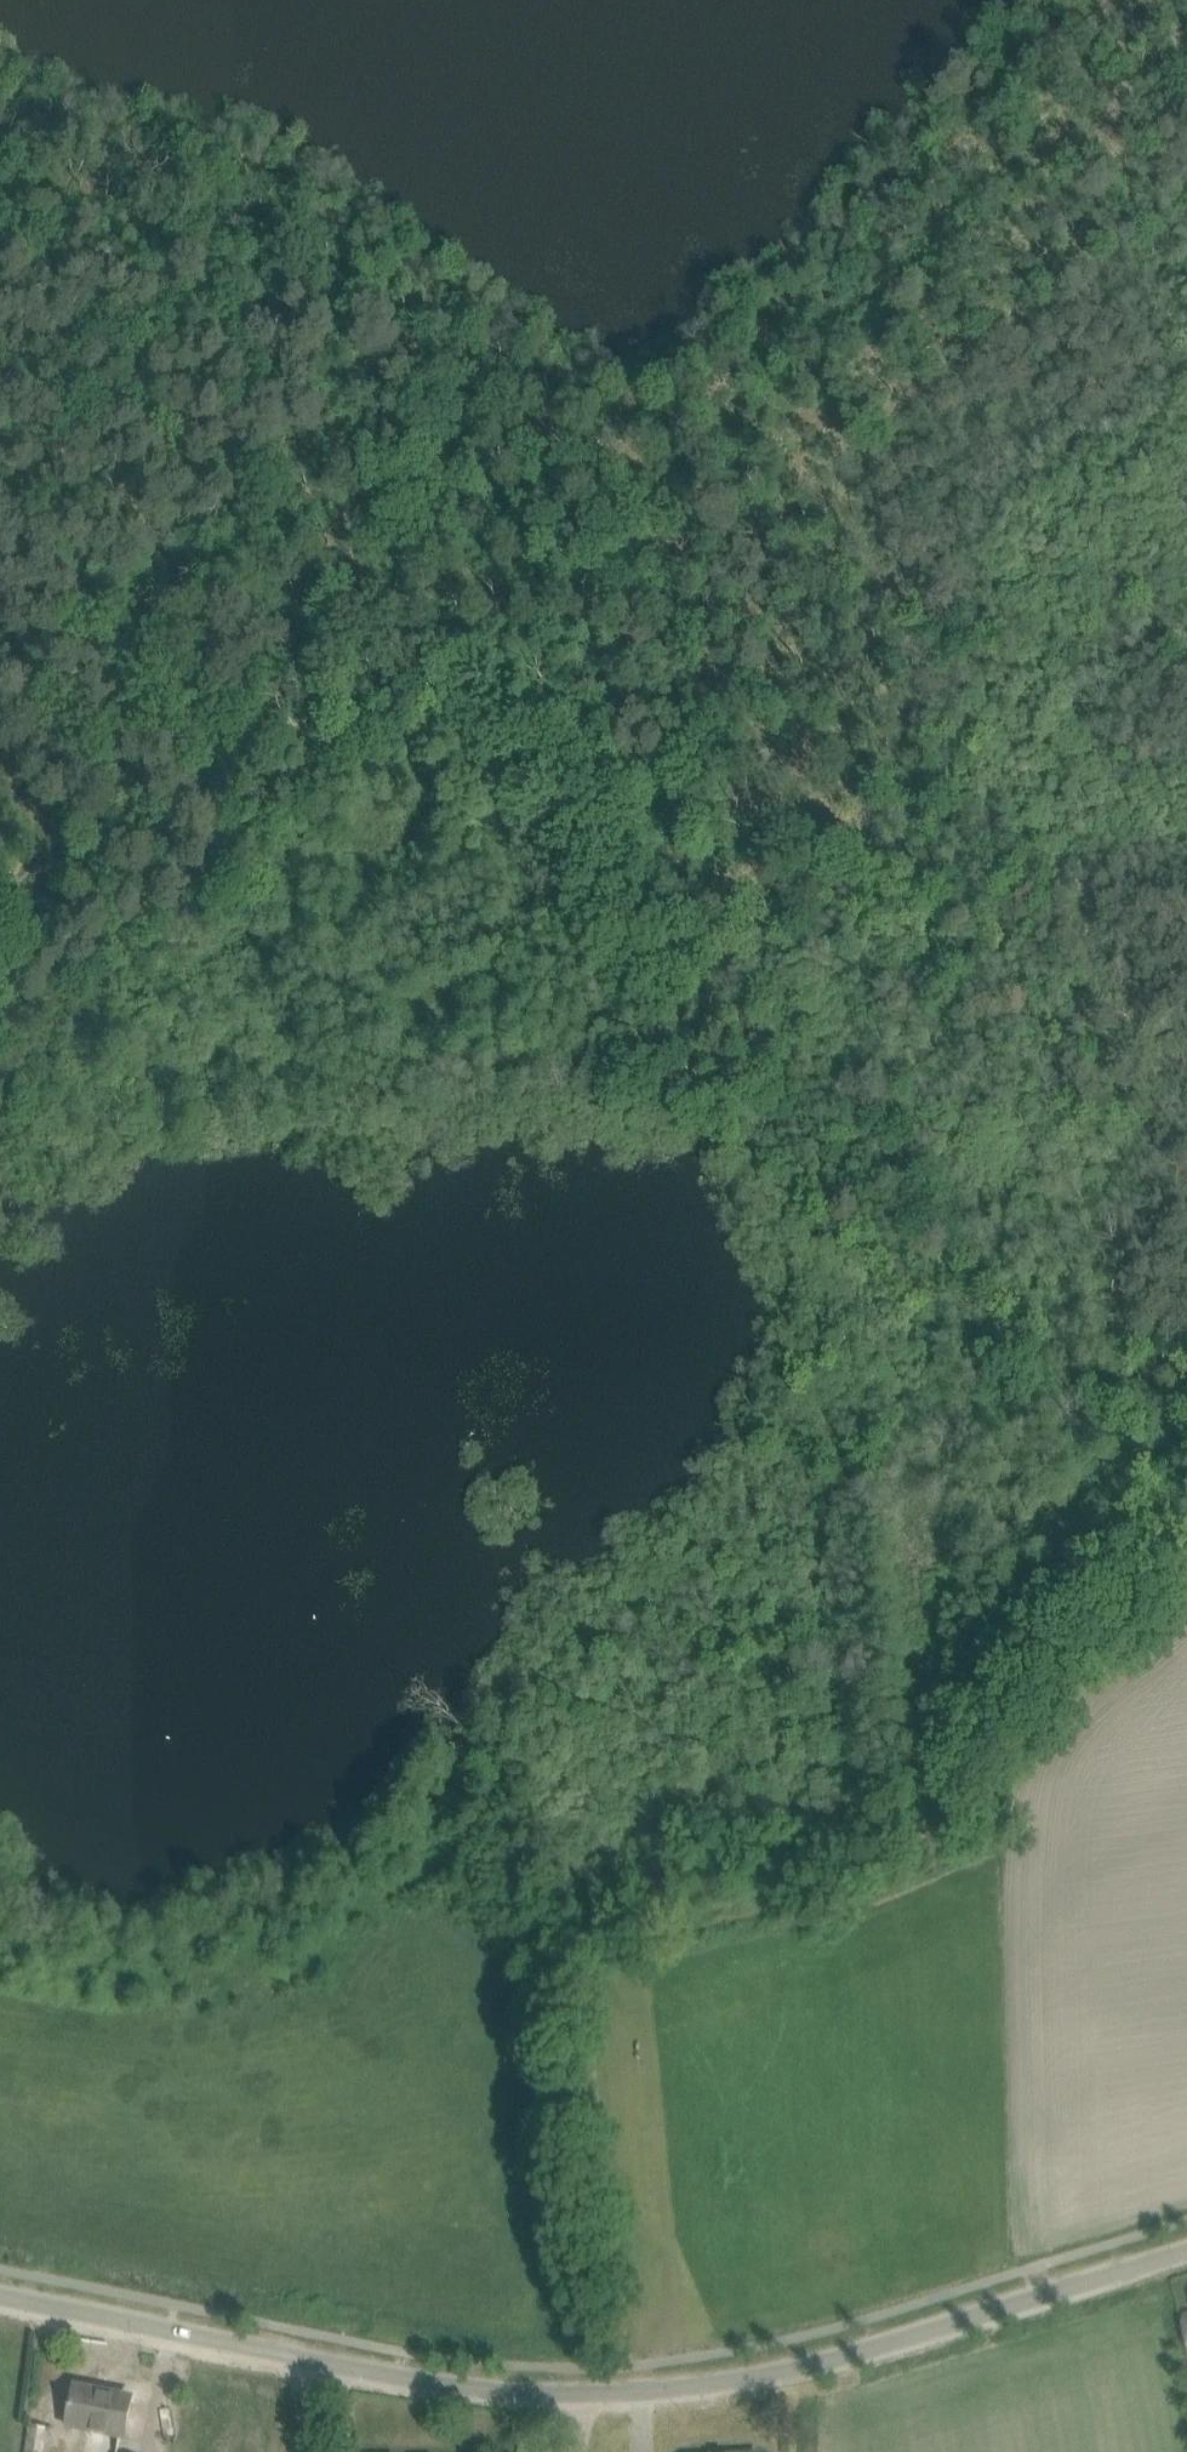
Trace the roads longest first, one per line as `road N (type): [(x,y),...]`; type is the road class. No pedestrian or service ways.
road 1 (unclassified): [(1186,2255),(828,2366),(584,2402),(447,2389),(0,2295)]
road 2 (track): [(0,711),(149,897),(271,808),(328,747),(473,631)]

